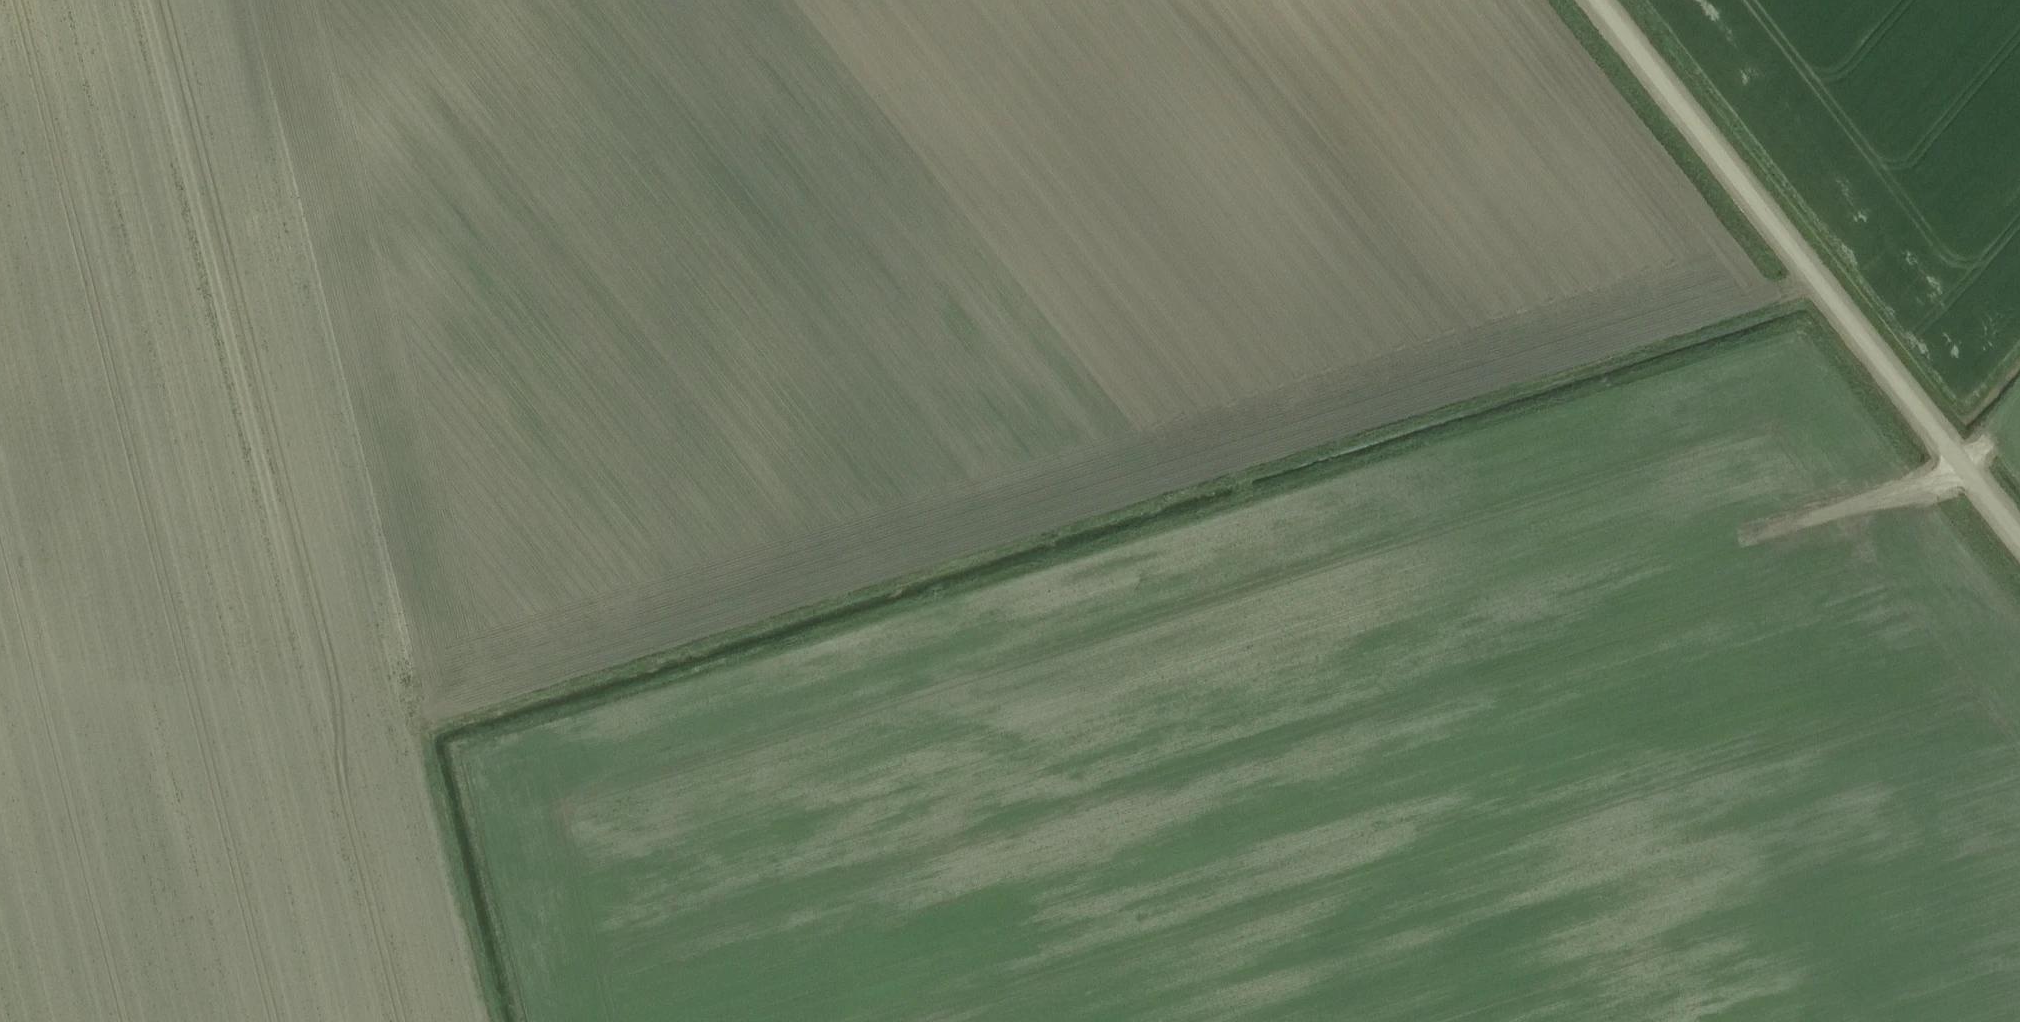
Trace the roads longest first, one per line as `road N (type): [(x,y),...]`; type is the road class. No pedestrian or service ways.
road 1 (unclassified): [(2019,543),(1596,0)]

